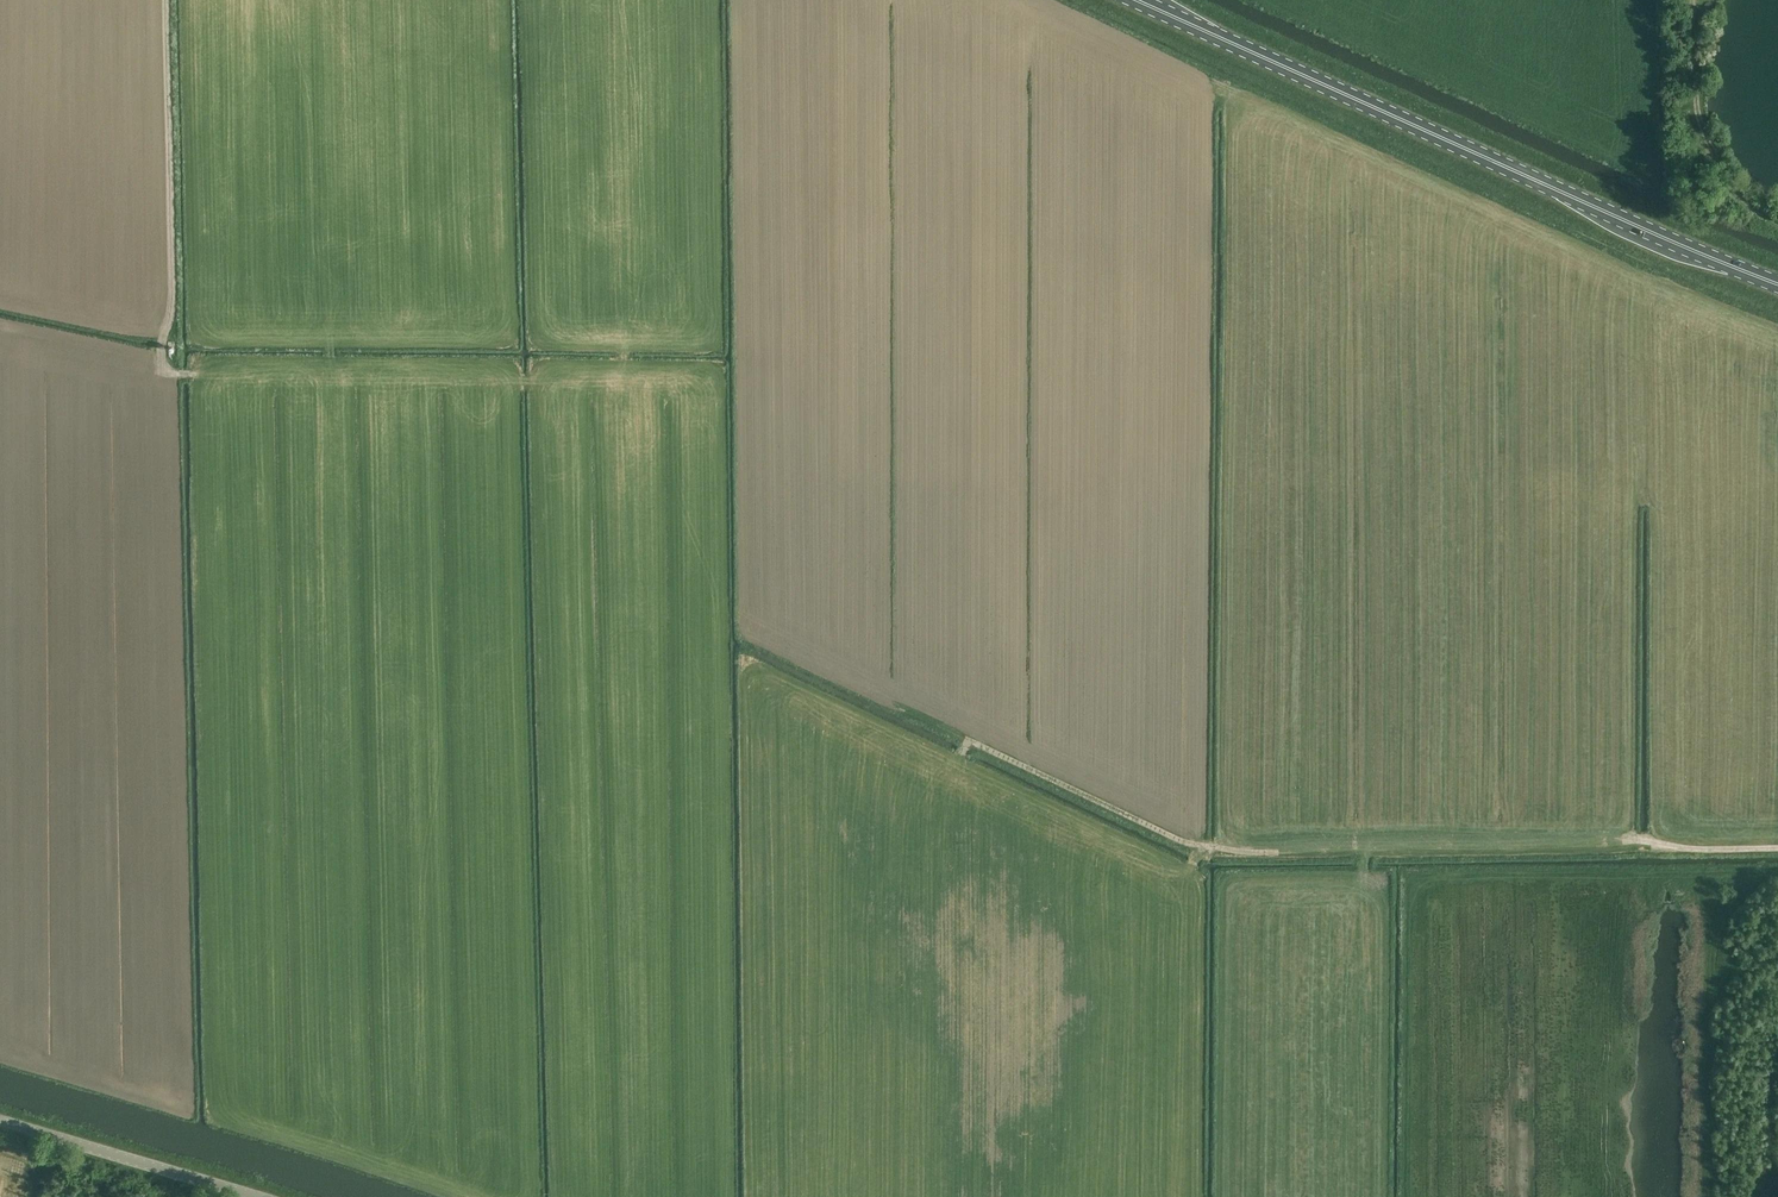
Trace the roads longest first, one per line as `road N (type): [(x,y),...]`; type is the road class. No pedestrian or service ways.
road 1 (primary): [(1777,281),(1517,175),(1134,0)]
road 2 (tertiary): [(0,1124),(240,1196)]
road 3 (track): [(1777,847),(1610,841)]

